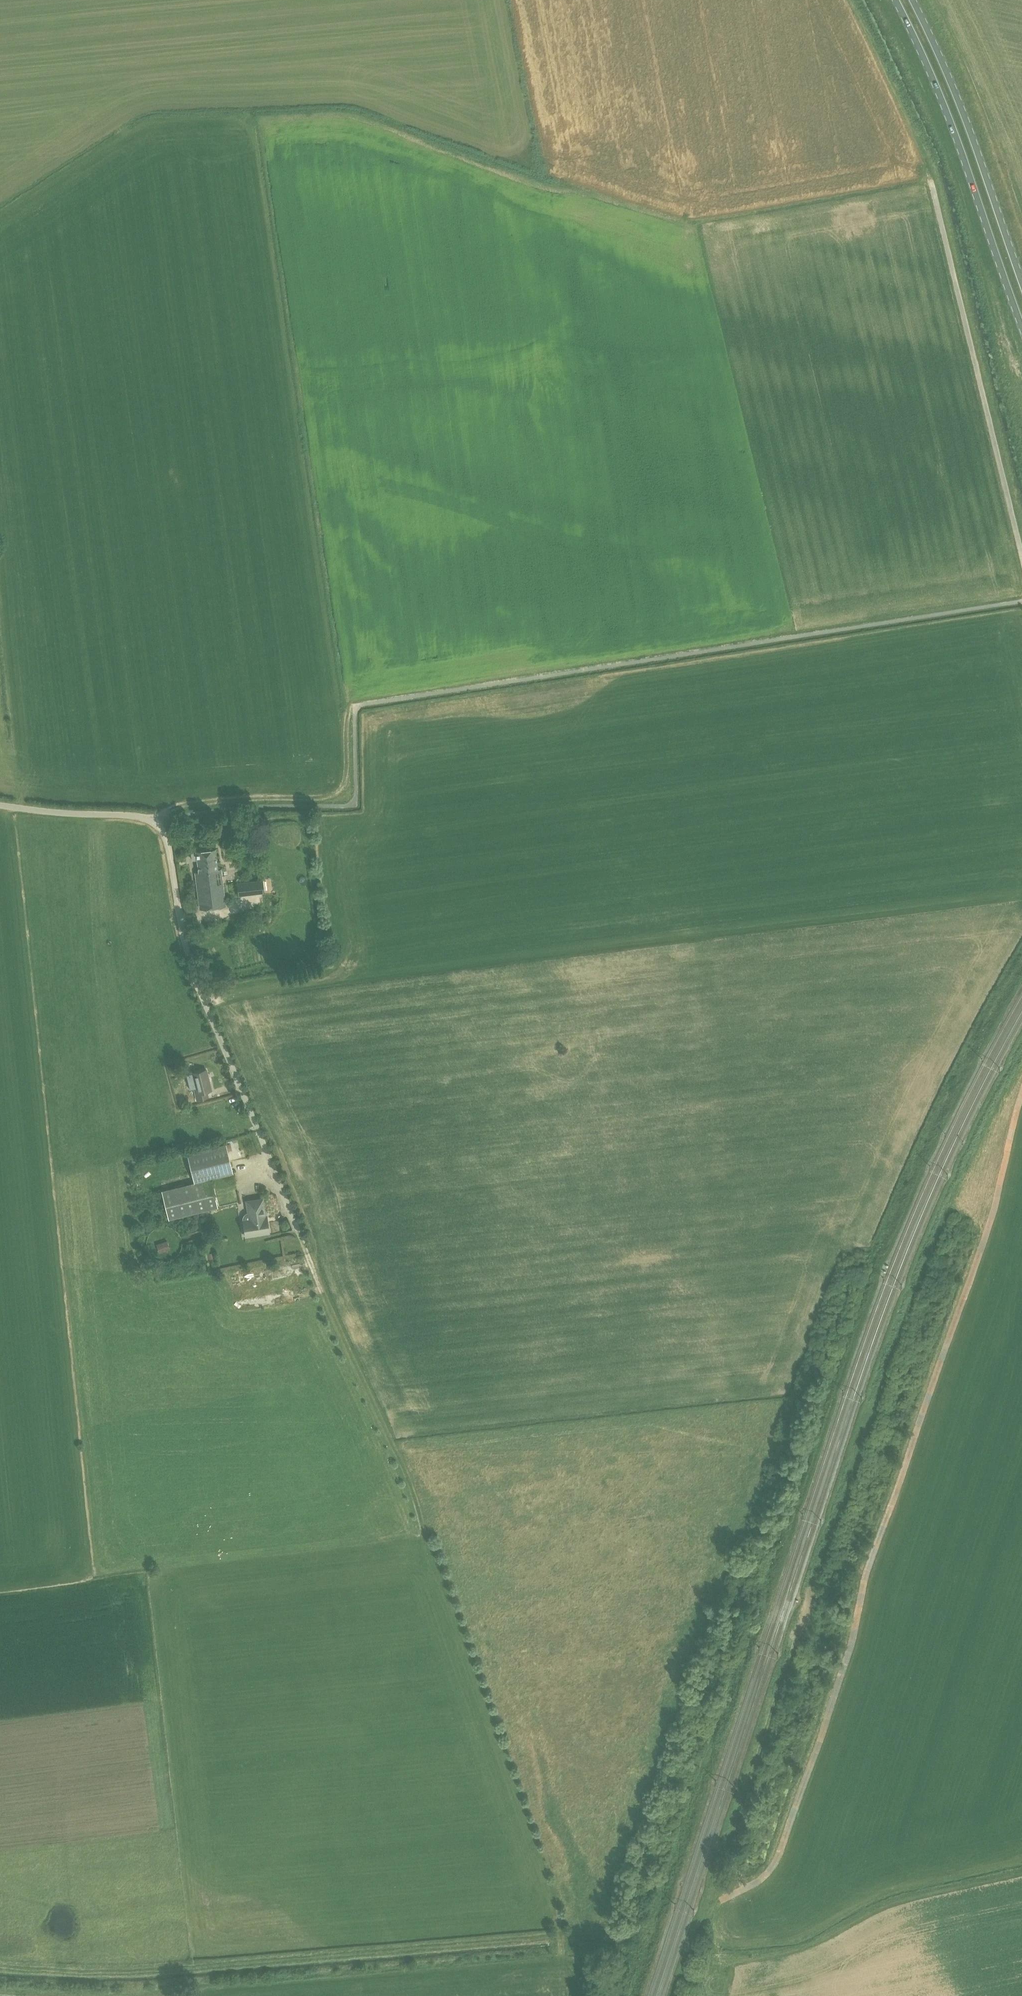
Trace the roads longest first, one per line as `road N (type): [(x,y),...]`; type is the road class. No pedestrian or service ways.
road 1 (unclassified): [(299,1232),(196,985),(157,823),(0,805)]
road 2 (track): [(1021,554),(931,181)]
road 3 (primary): [(896,0),(936,85),(1021,323)]
road 4 (primary): [(1021,282),(949,78),(911,0)]

